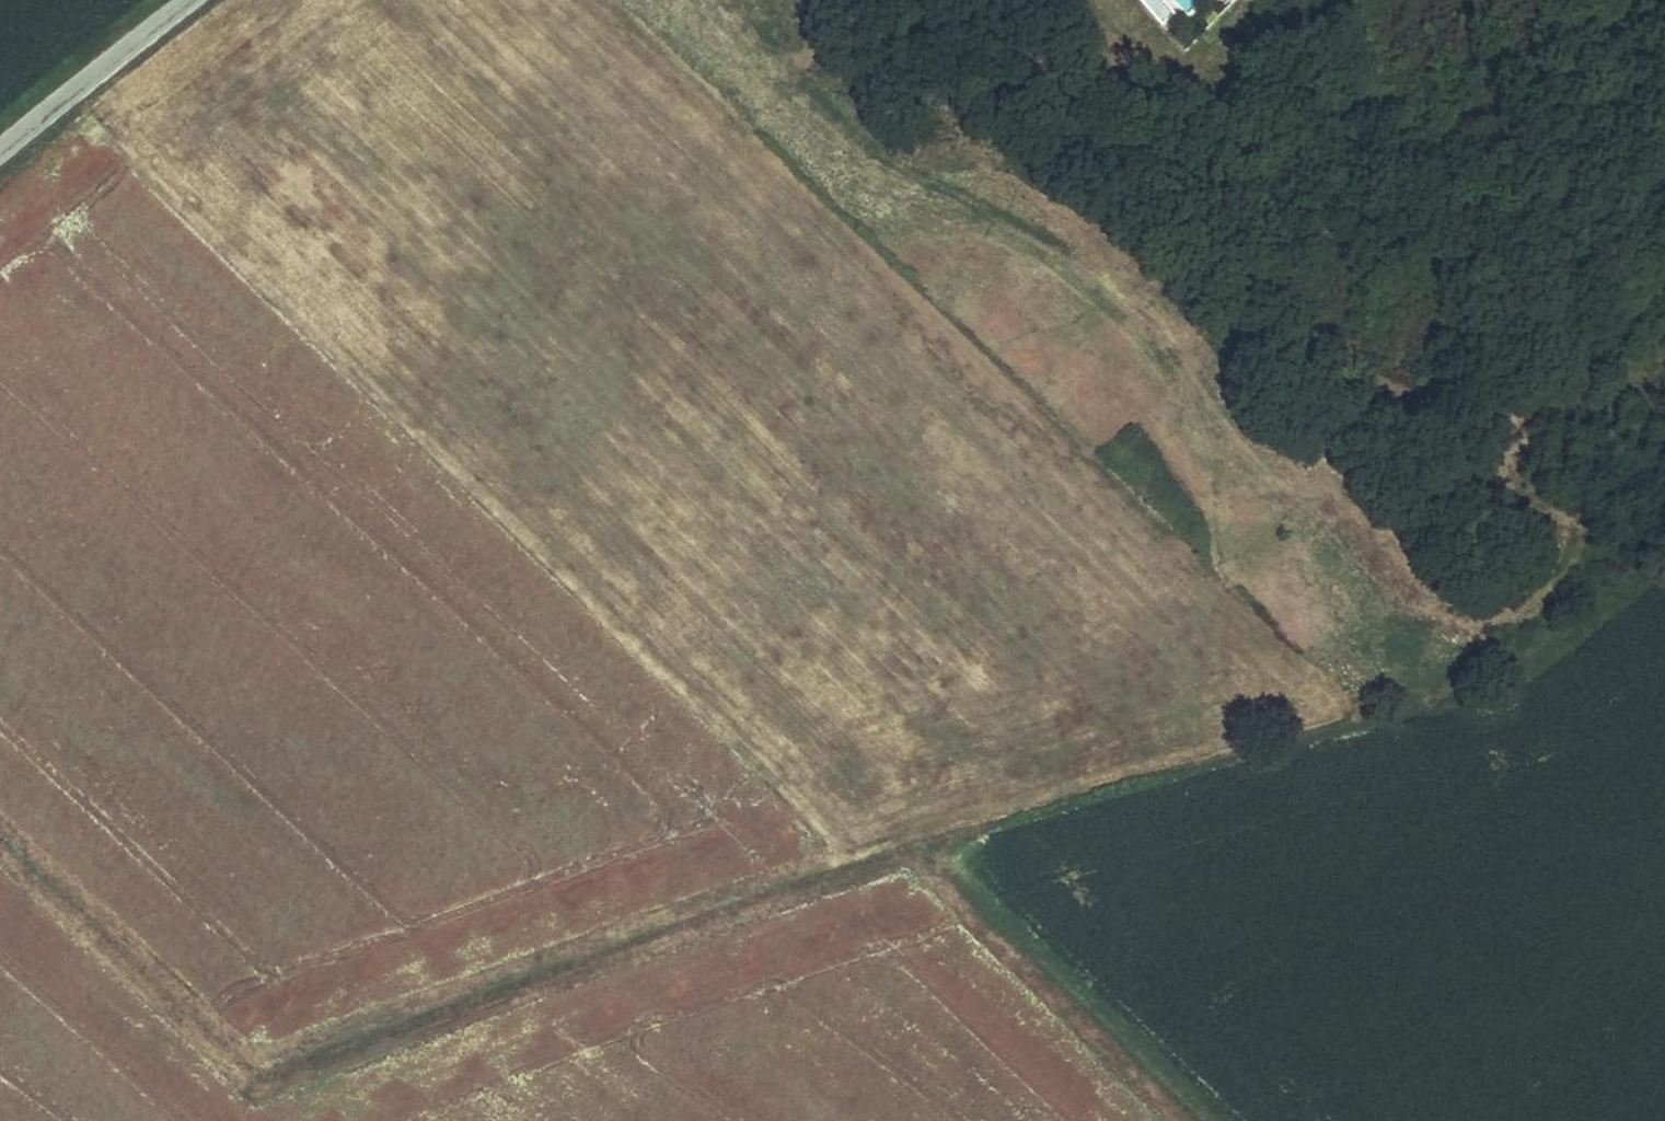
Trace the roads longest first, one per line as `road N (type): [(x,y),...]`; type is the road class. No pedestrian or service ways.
road 1 (unclassified): [(0,148),(186,0)]

